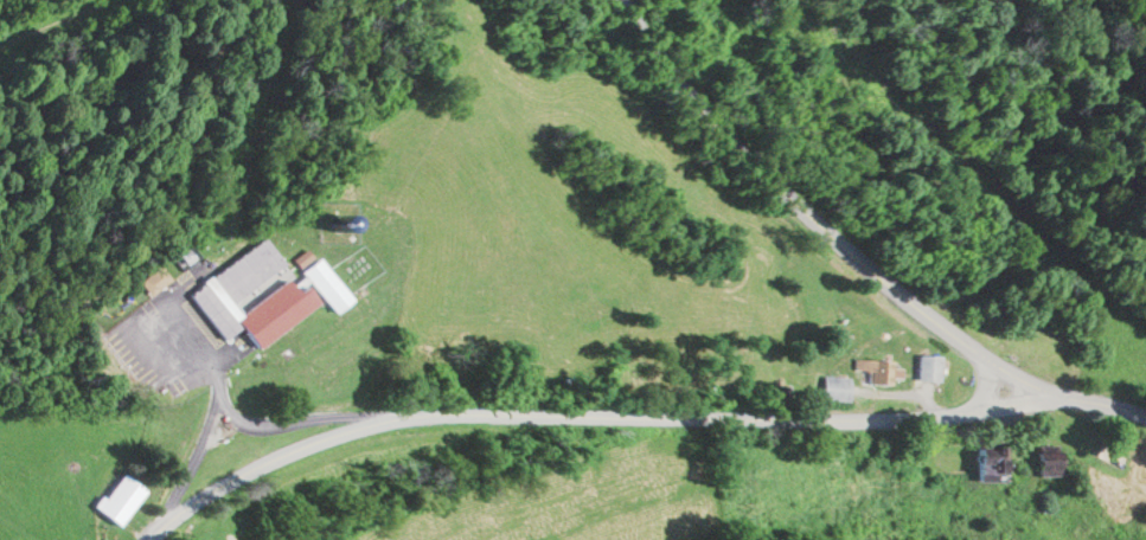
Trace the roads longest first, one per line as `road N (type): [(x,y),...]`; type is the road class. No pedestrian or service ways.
road 1 (tertiary): [(156,539),(247,474),(358,429),(423,416),(898,418),(1025,400)]
road 2 (tertiary): [(626,0),(686,90),(767,174),(961,335),(1025,400)]
road 3 (tertiary): [(1025,400),(1145,418)]

